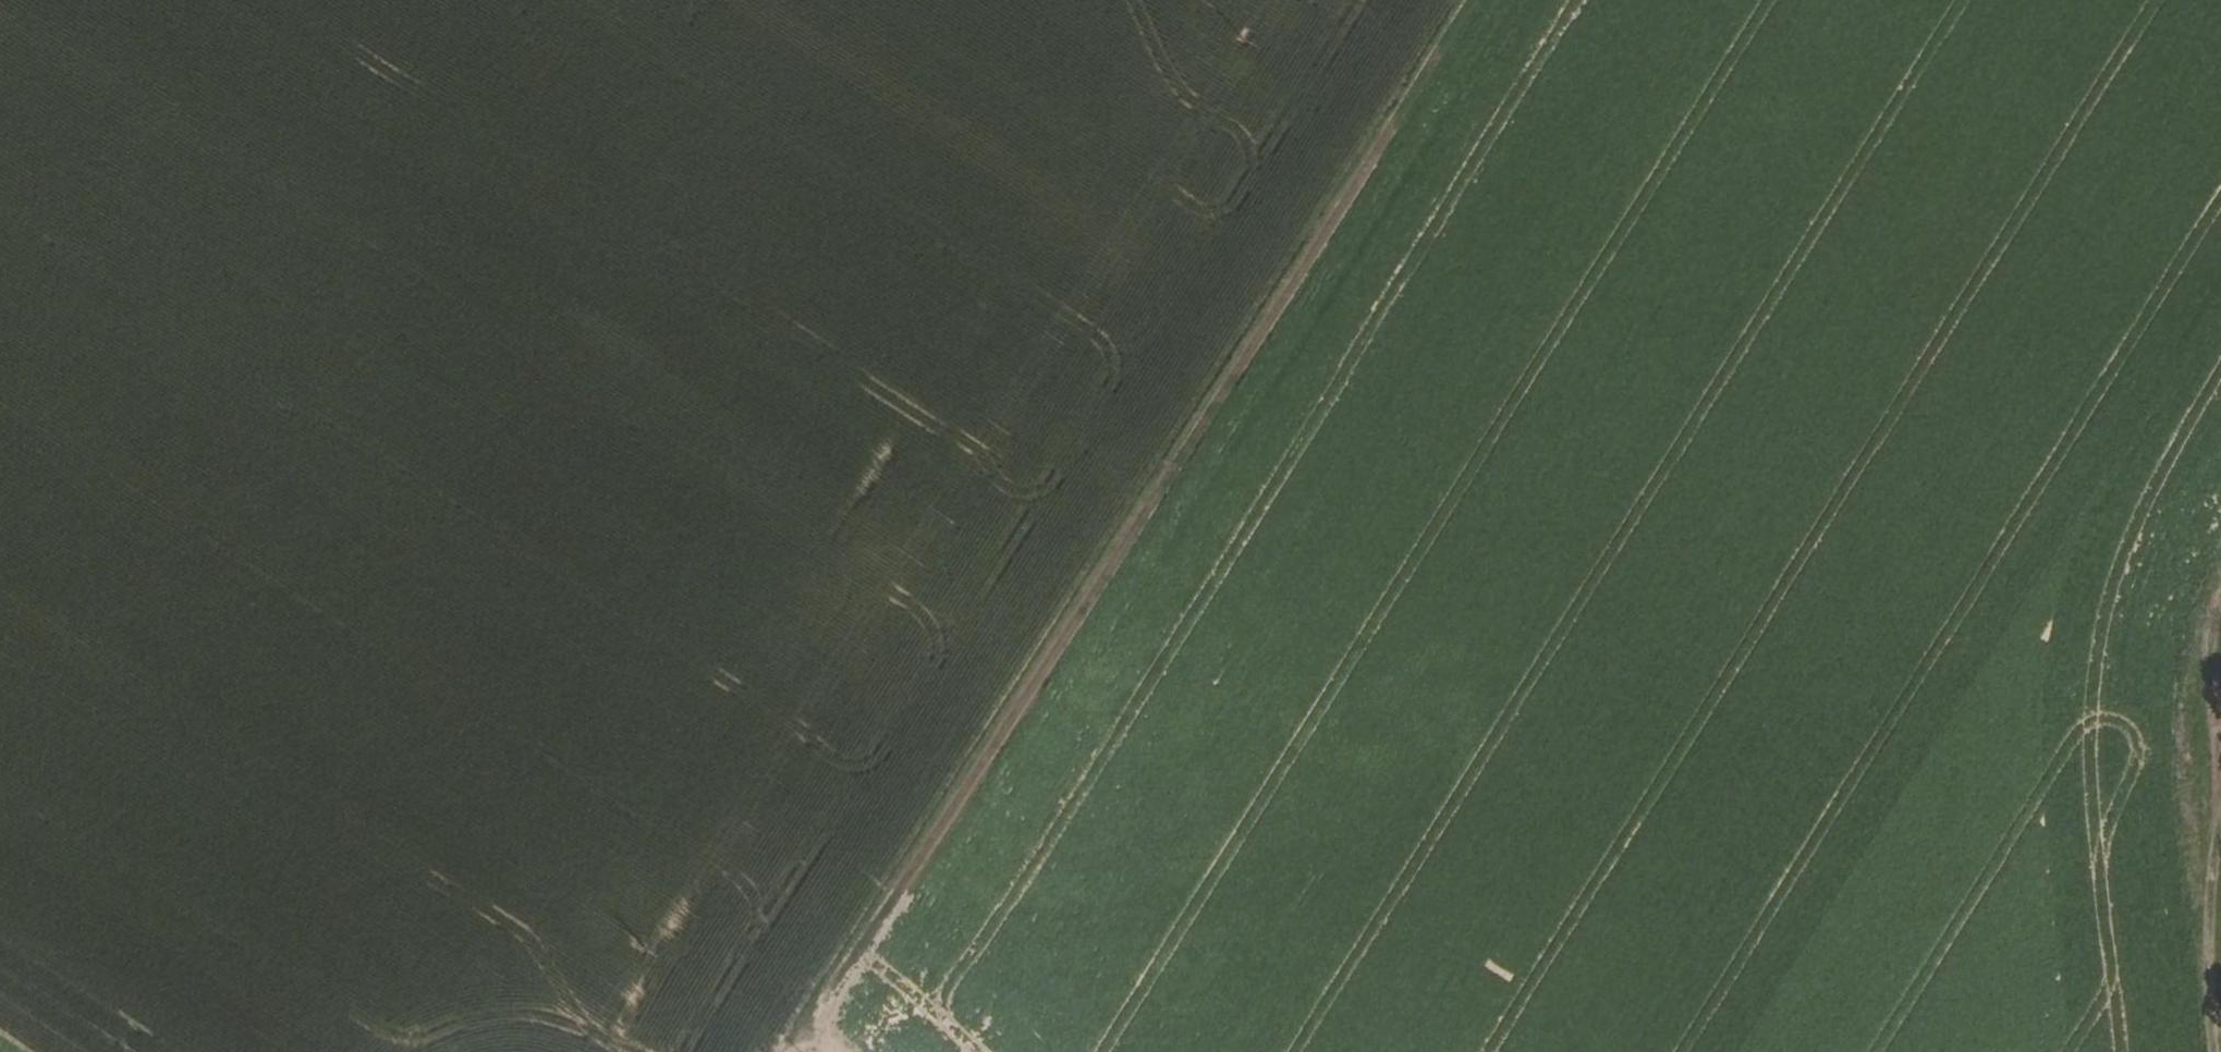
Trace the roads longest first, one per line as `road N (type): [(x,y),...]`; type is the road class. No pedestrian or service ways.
road 1 (track): [(798,1051),(1471,0)]
road 2 (track): [(2220,1044),(2210,889),(2220,839)]

